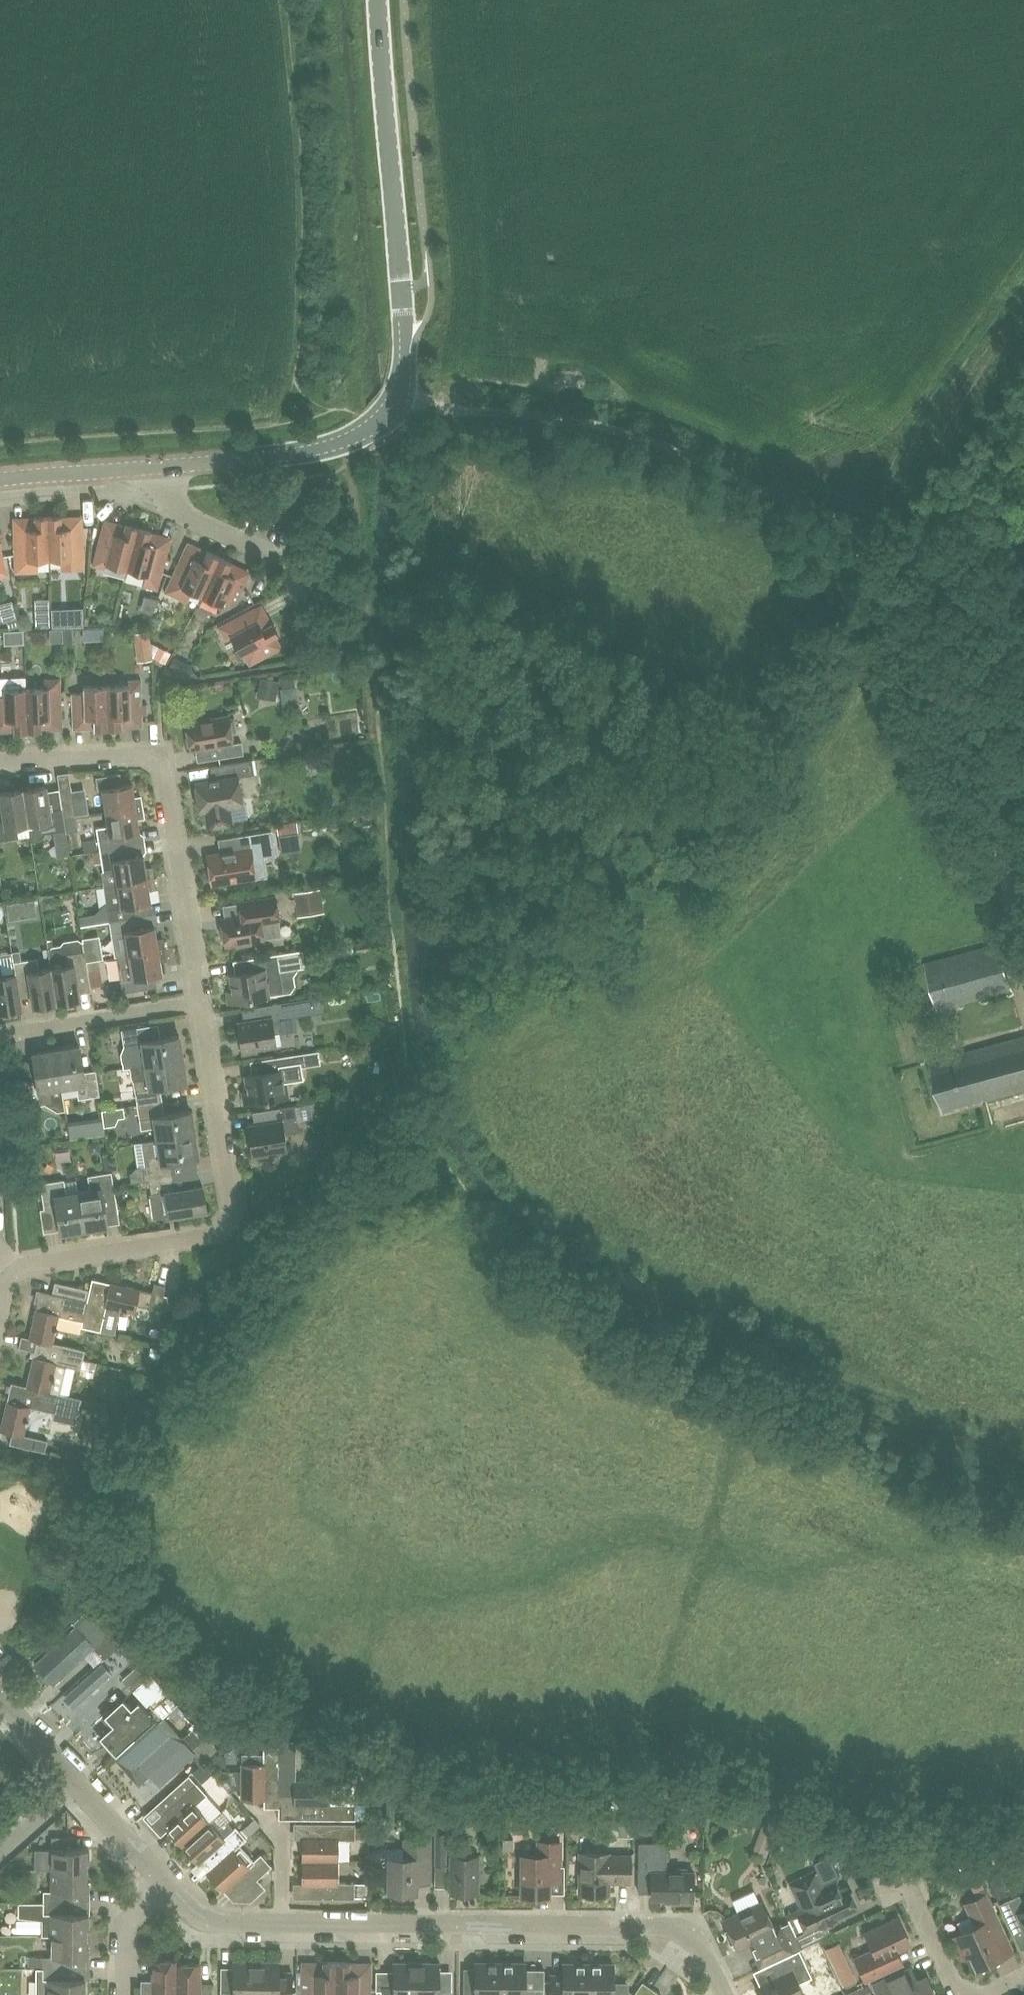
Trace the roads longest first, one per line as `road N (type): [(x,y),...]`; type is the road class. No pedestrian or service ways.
road 1 (track): [(392,410),(647,441),(747,492),(904,595),(942,729)]
road 2 (tertiary): [(167,468),(317,451),(392,410),(404,366),(403,295),(378,0)]
road 3 (residential): [(0,1307),(15,1270),(225,1230),(234,1206),(199,1003)]
road 4 (residential): [(725,1994),(691,1941),(653,1928),(282,1923)]
road 5 (residential): [(199,1003),(157,764),(146,756),(0,762)]
road 6 (track): [(942,729),(999,875),(1023,966)]
road 7 (residential): [(295,601),(295,570),(192,517),(170,489),(167,468)]
road 8 (residential): [(0,1036),(199,1003)]
road 9 (tertiary): [(0,482),(167,468)]
road 10 (residential): [(165,1887),(70,1785)]
road 11 (residential): [(282,1923),(211,1921),(165,1887)]
road 12 (residential): [(973,1994),(906,1887)]
road 13 (residential): [(124,1994),(125,1924),(165,1887)]

